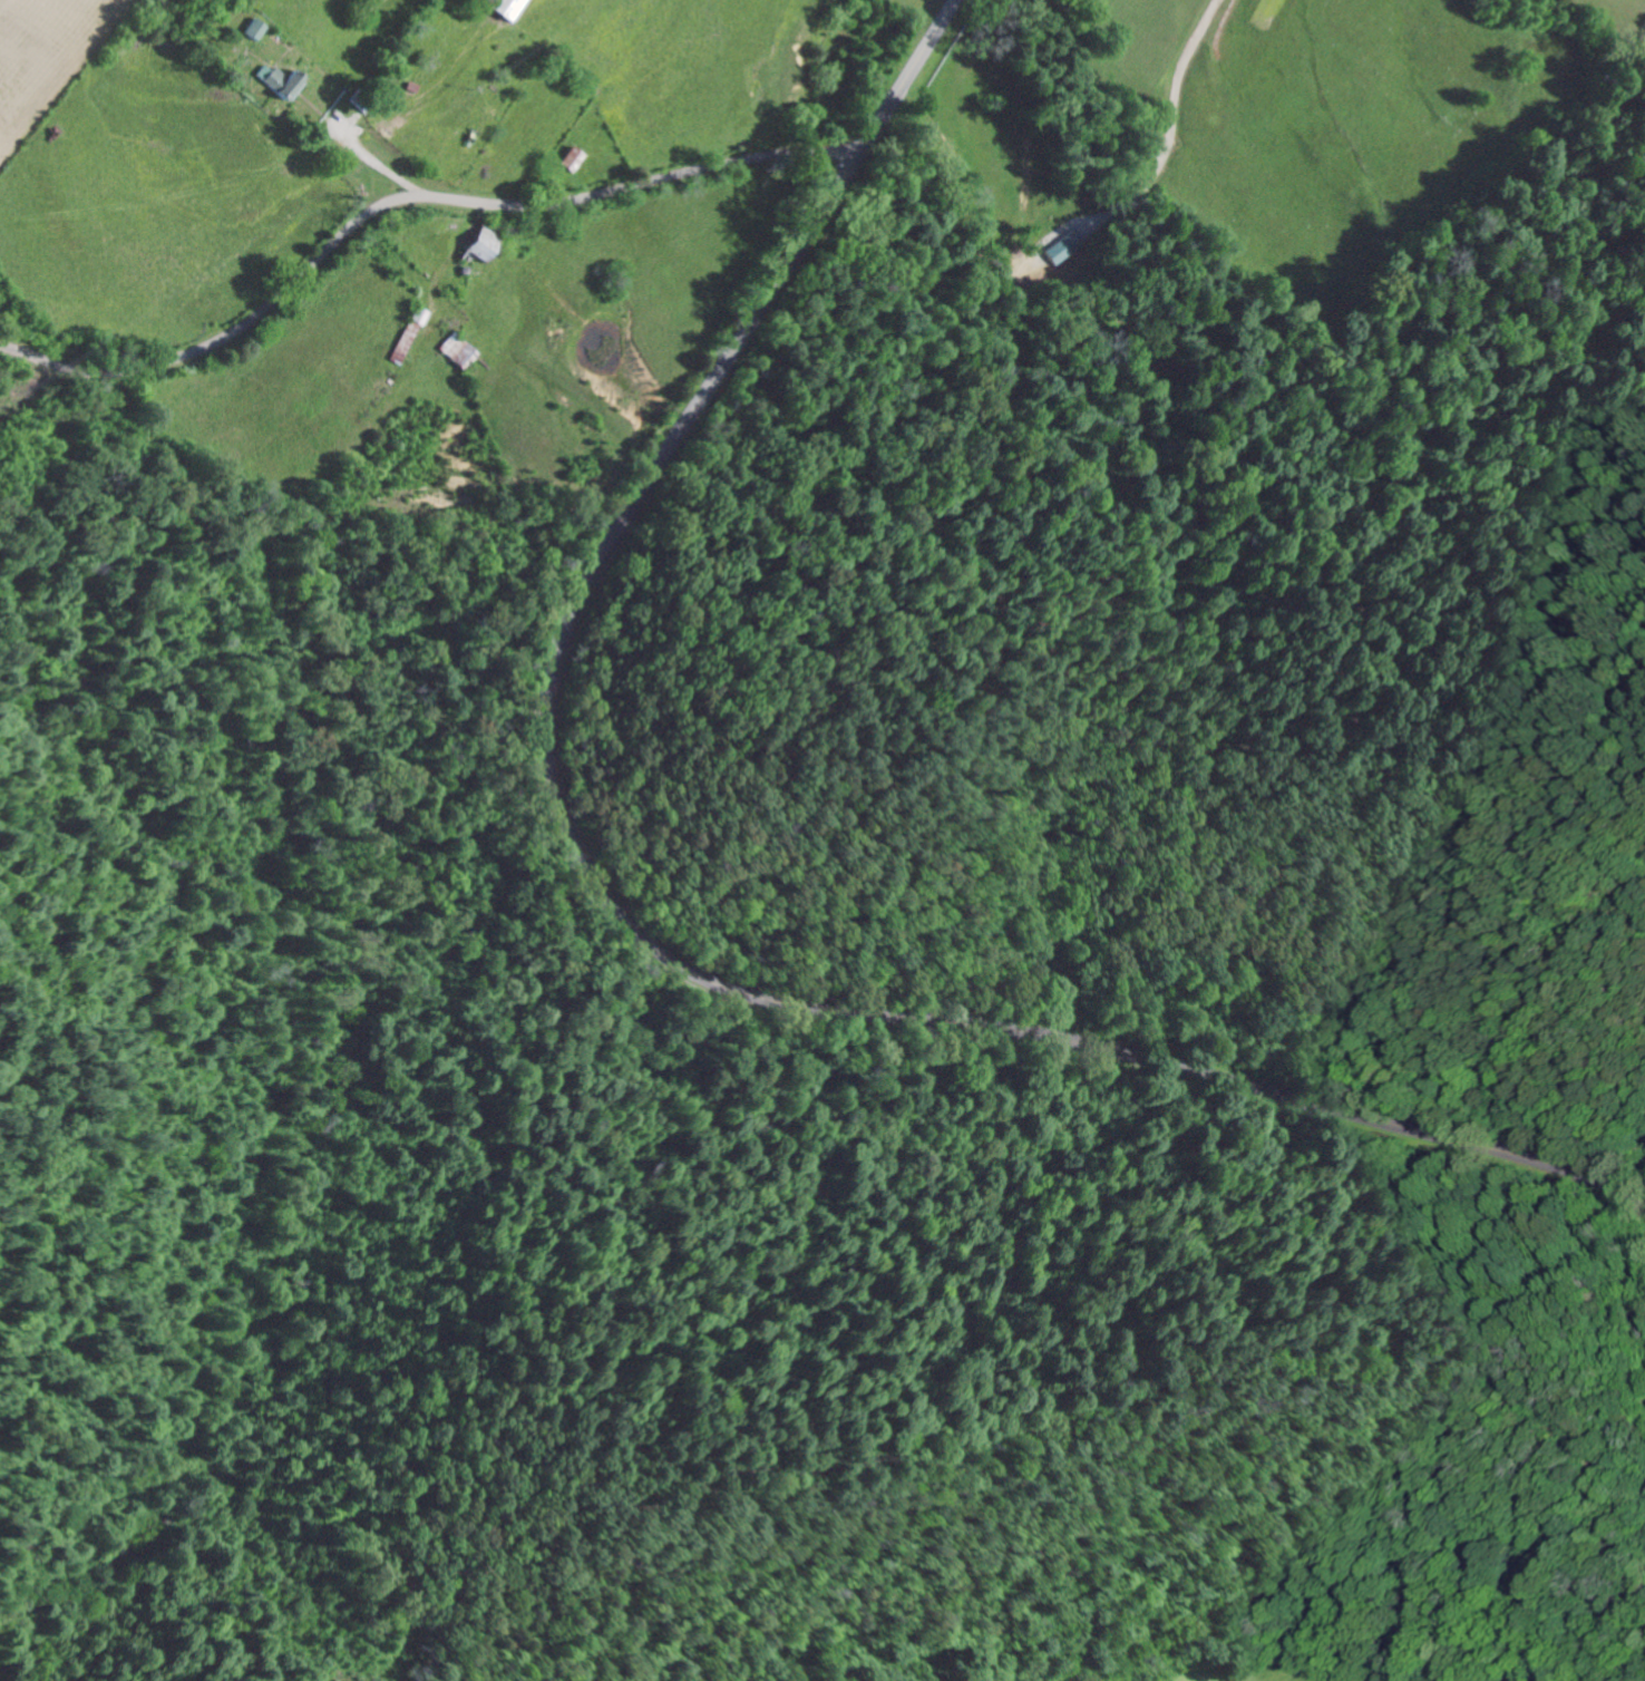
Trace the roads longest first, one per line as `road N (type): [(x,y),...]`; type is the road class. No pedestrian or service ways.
road 1 (secondary): [(960,0),(644,476),(563,620),(544,674),(542,771),(570,855),(633,943),(719,992),(1049,1039),(1240,1077),(1559,1189),(1644,1236)]
road 2 (residential): [(0,347),(108,372),(186,353),(255,317),(362,217),(399,198),(559,202),(761,157),(856,149)]

